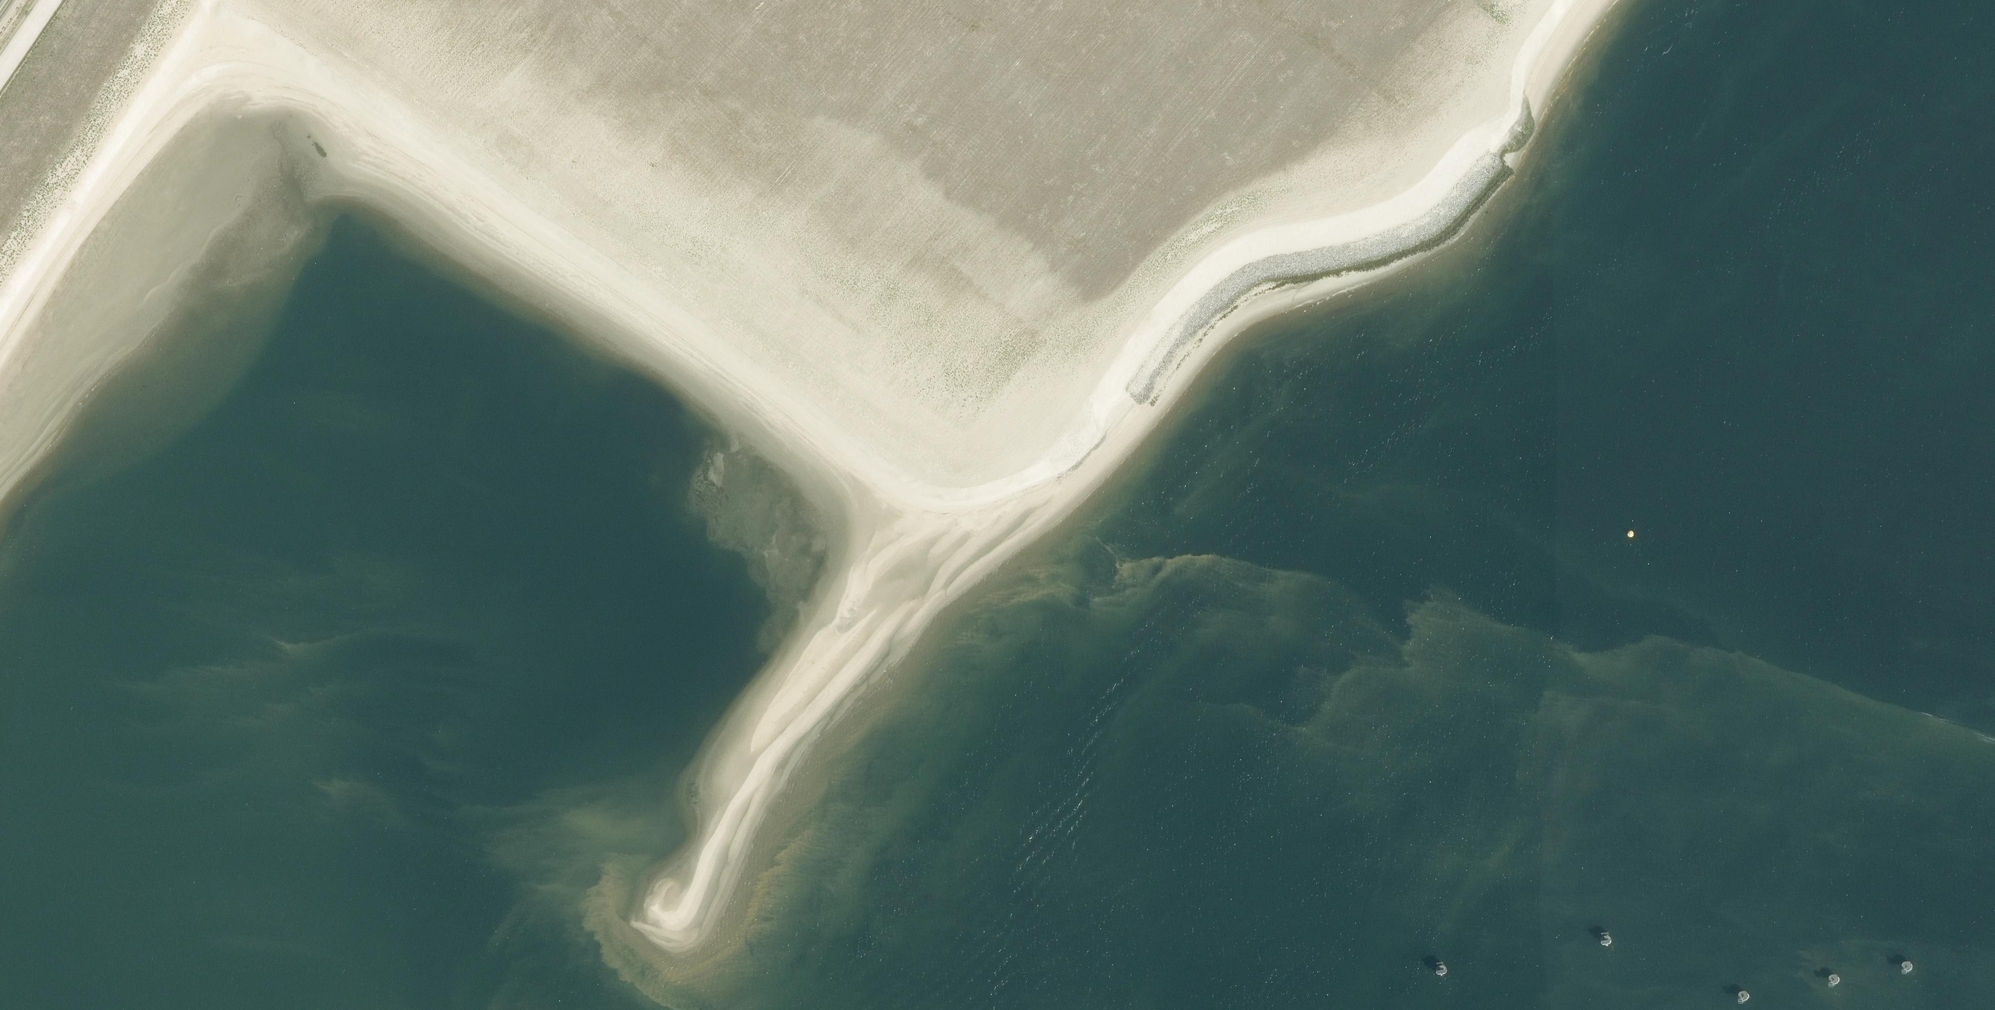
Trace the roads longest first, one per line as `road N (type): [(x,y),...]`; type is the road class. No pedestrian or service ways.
road 1 (unclassified): [(0,139),(96,0)]

